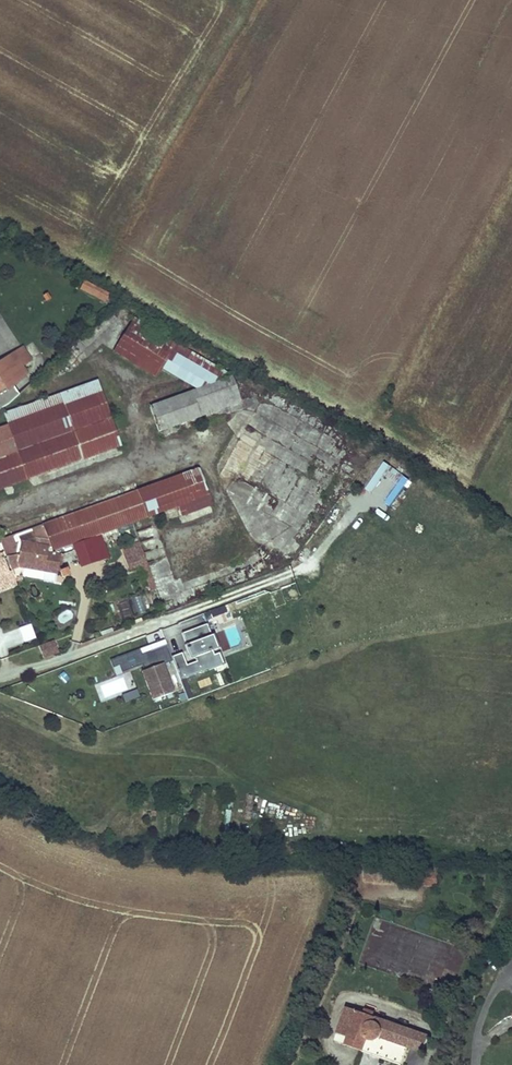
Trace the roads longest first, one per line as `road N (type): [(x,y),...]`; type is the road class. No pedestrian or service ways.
road 1 (residential): [(0,678),(240,595)]

